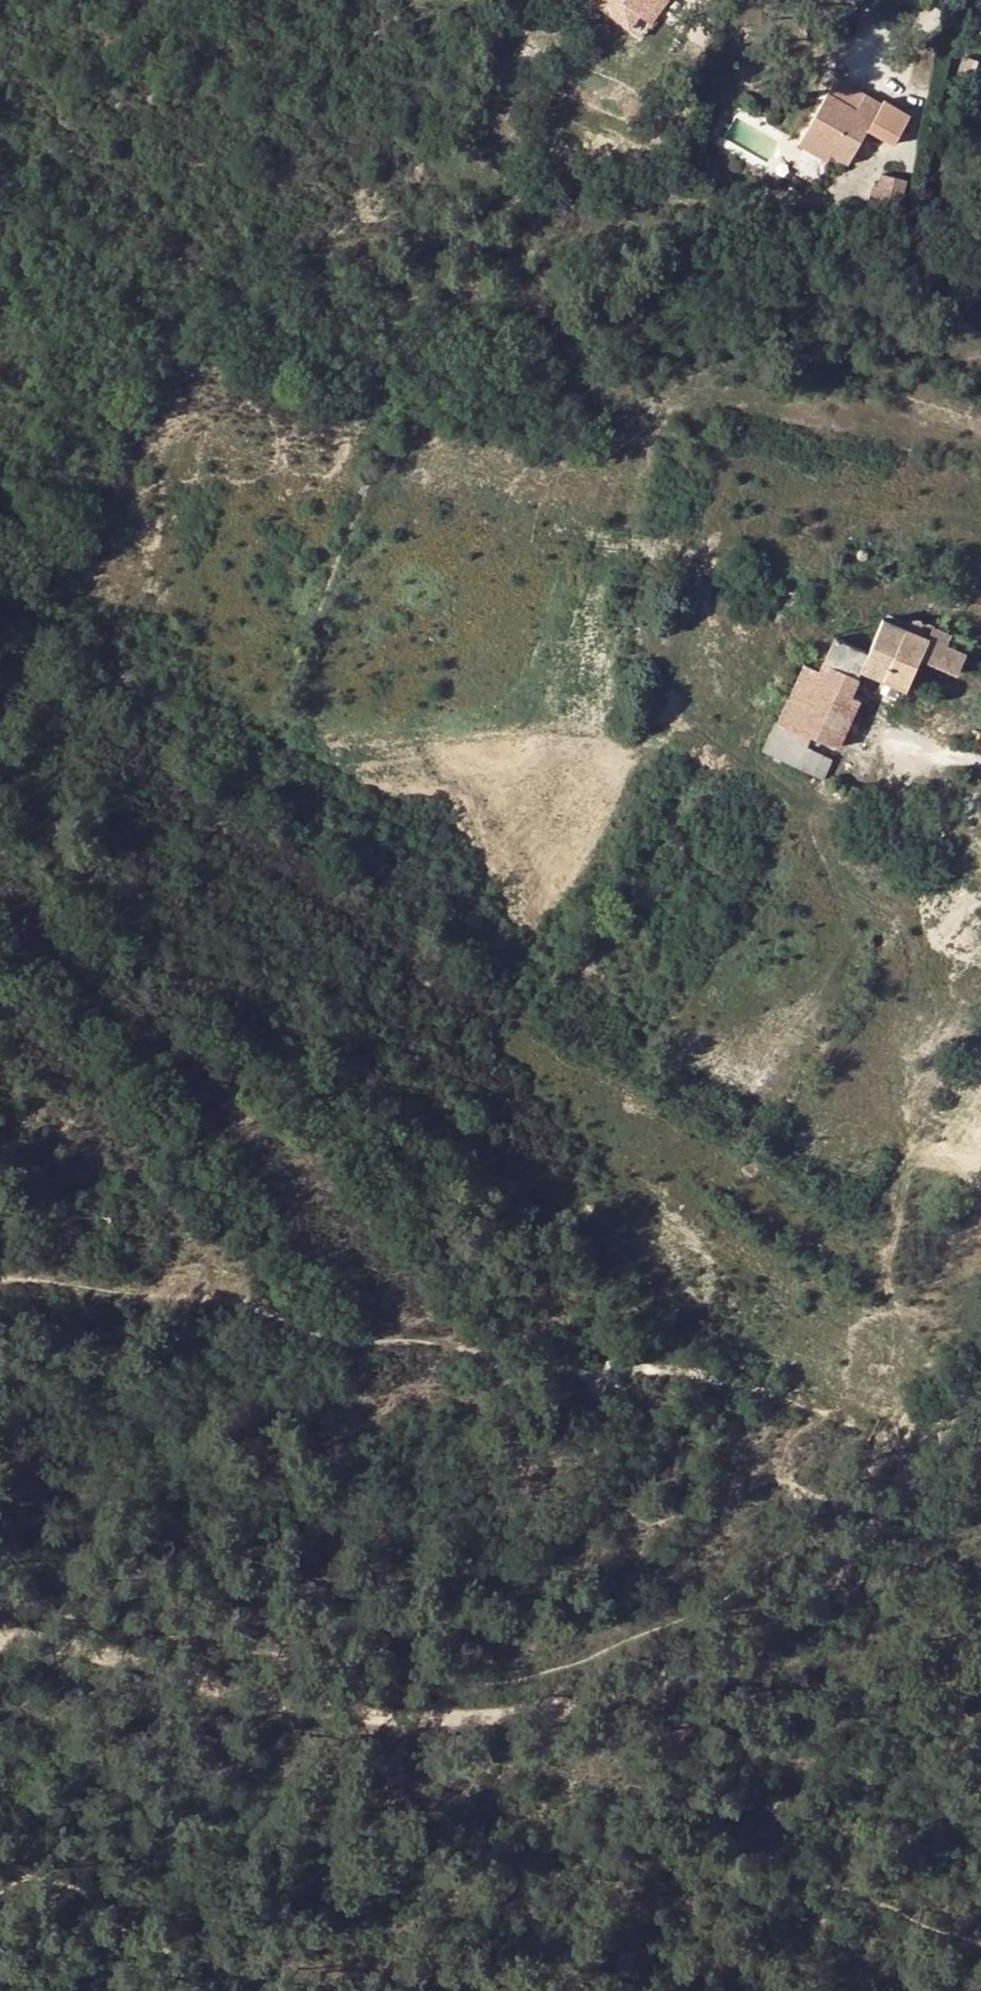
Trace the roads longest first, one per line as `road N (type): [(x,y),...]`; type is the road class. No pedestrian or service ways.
road 1 (track): [(980,1397),(832,1590),(633,1687),(456,1723),(212,1696),(69,1636),(0,1636)]

